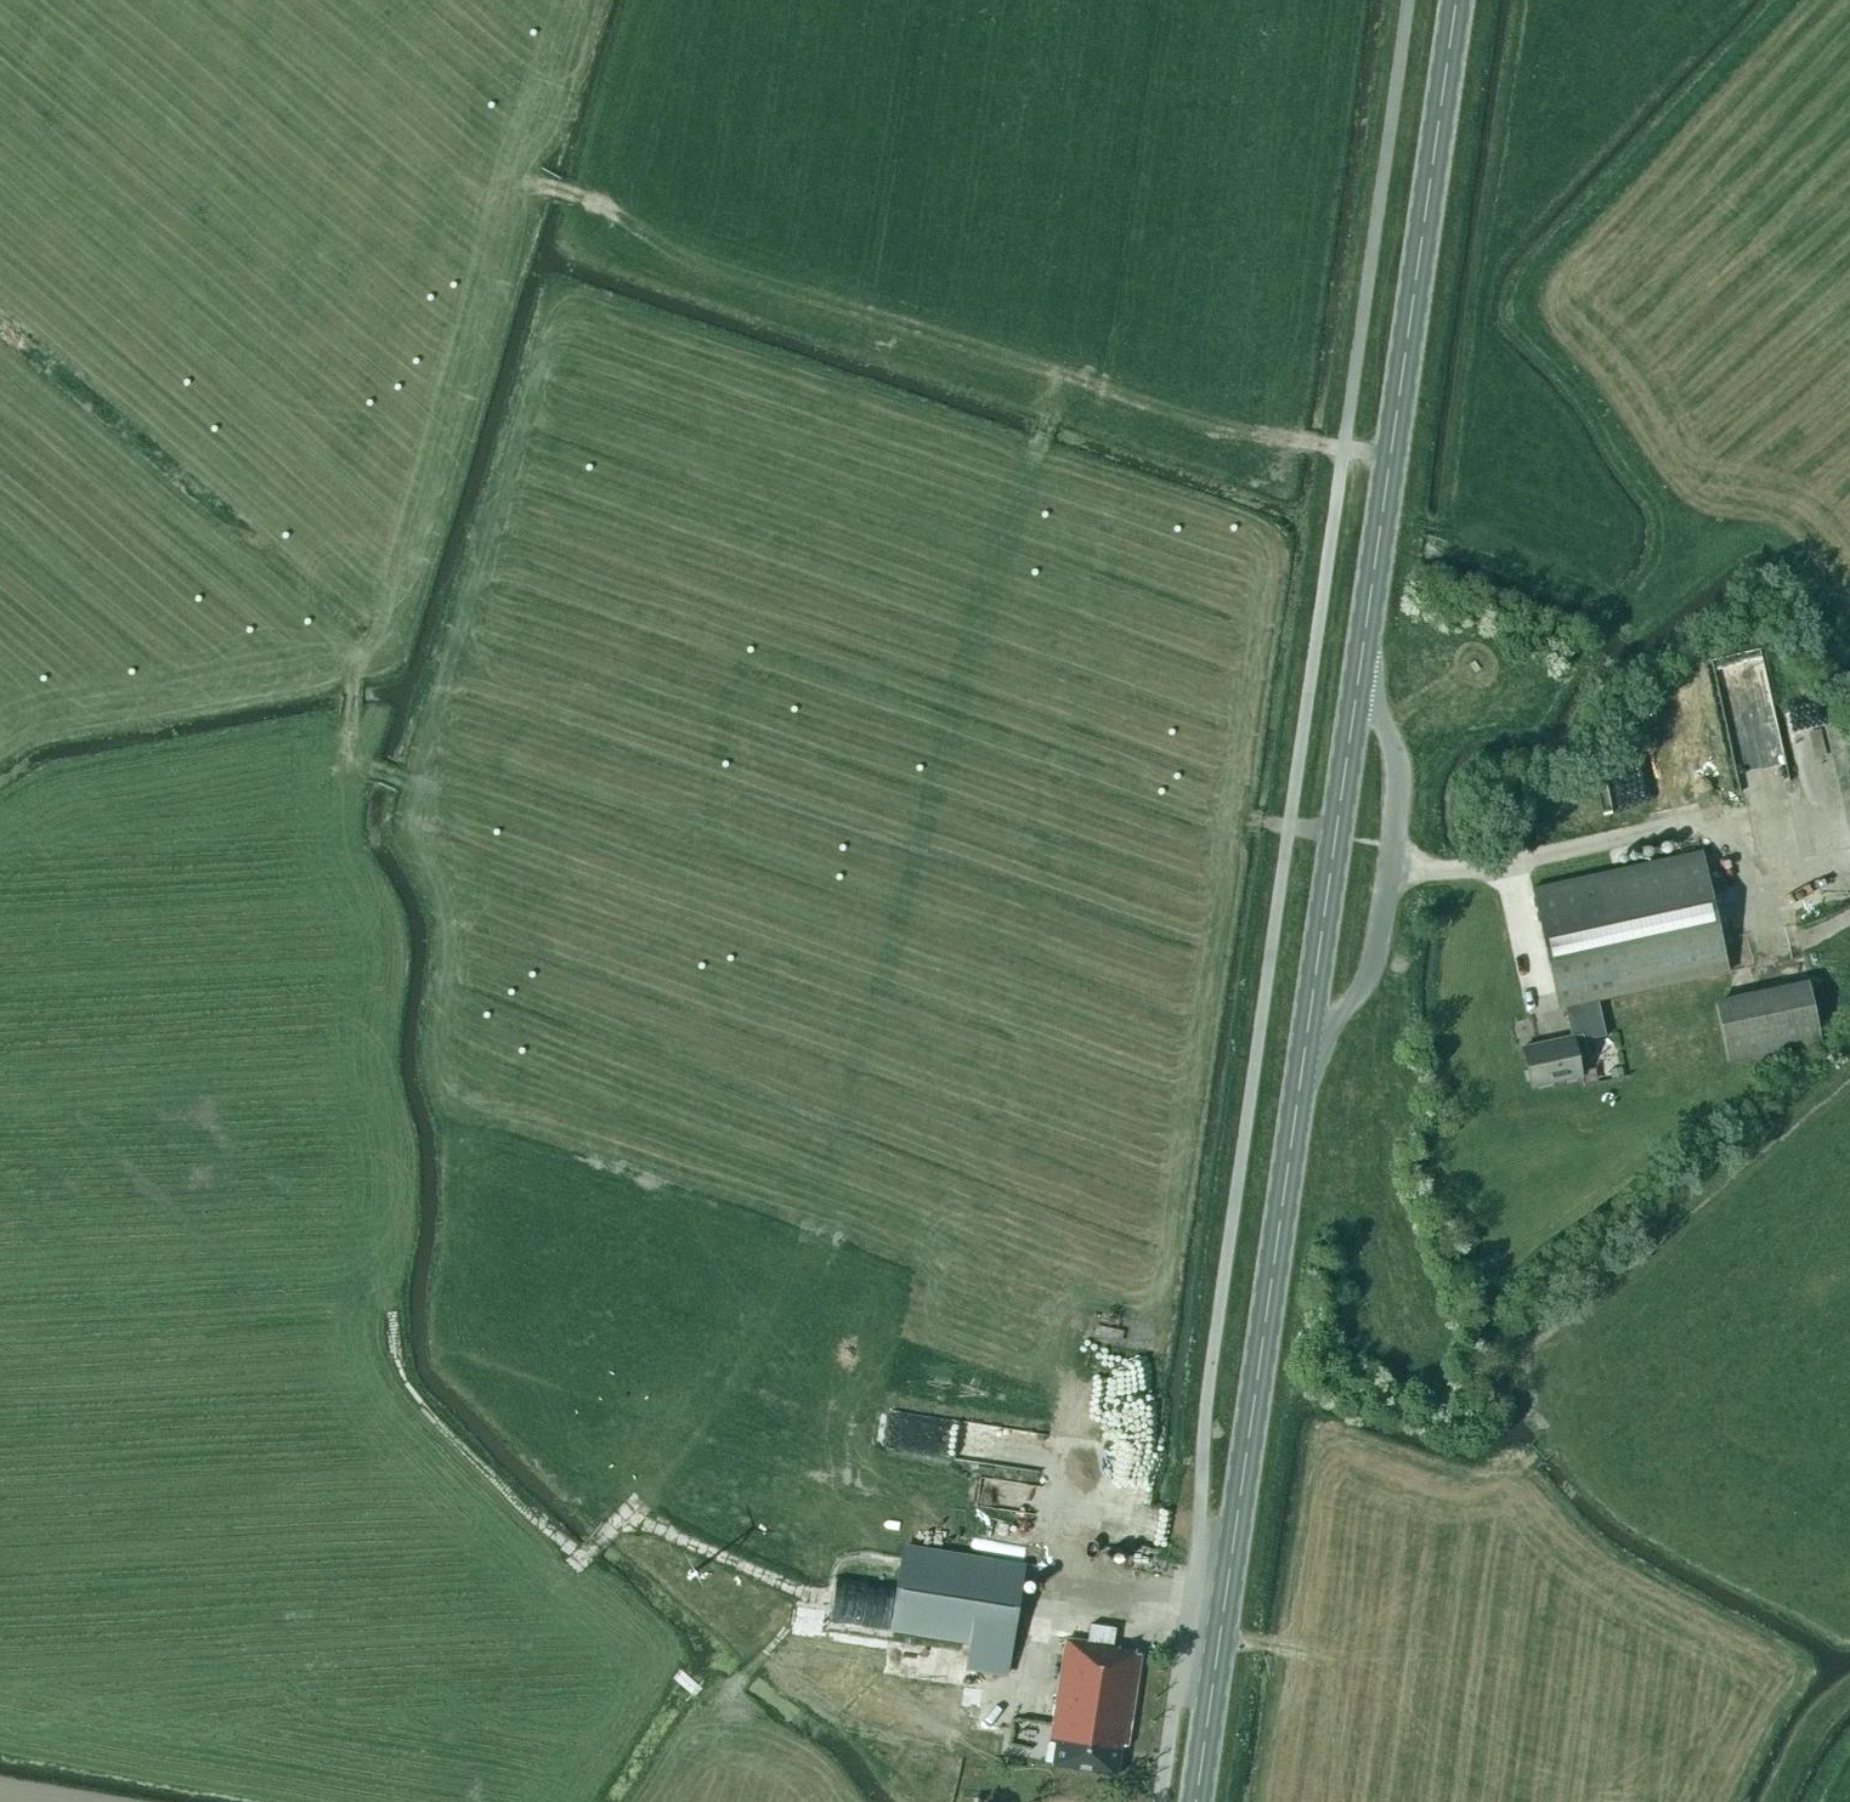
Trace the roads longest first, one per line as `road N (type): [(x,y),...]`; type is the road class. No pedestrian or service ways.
road 1 (secondary): [(1196,1801),(1309,1020)]
road 2 (secondary): [(1359,685),(1456,0)]
road 3 (unclassified): [(1309,1020),(1347,1012),(1365,989),(1394,846),(1398,754),(1359,685)]
road 4 (secondary): [(1309,1020),(1359,685)]

